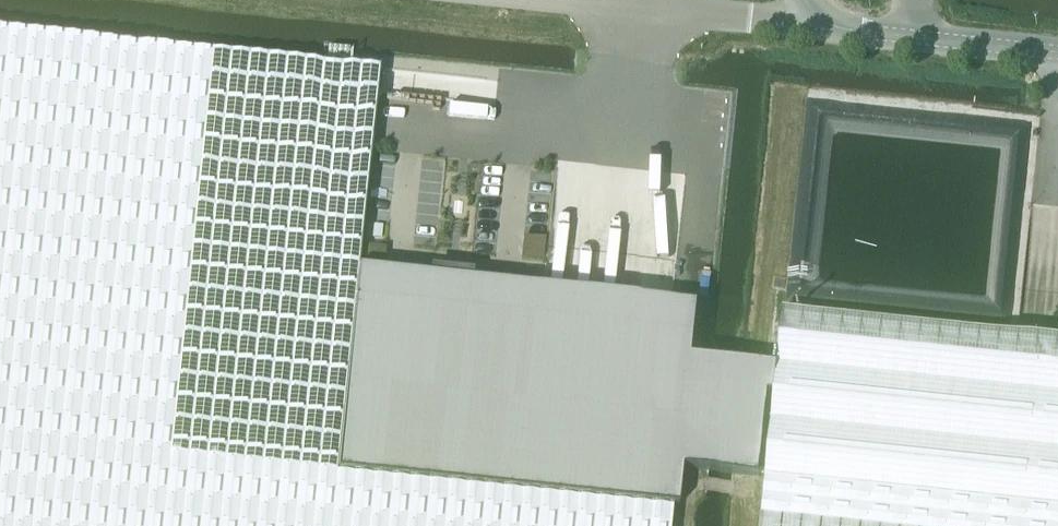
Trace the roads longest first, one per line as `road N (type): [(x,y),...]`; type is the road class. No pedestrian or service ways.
road 1 (unclassified): [(801,25),(1057,57)]
road 2 (unclassified): [(556,0),(801,25)]

